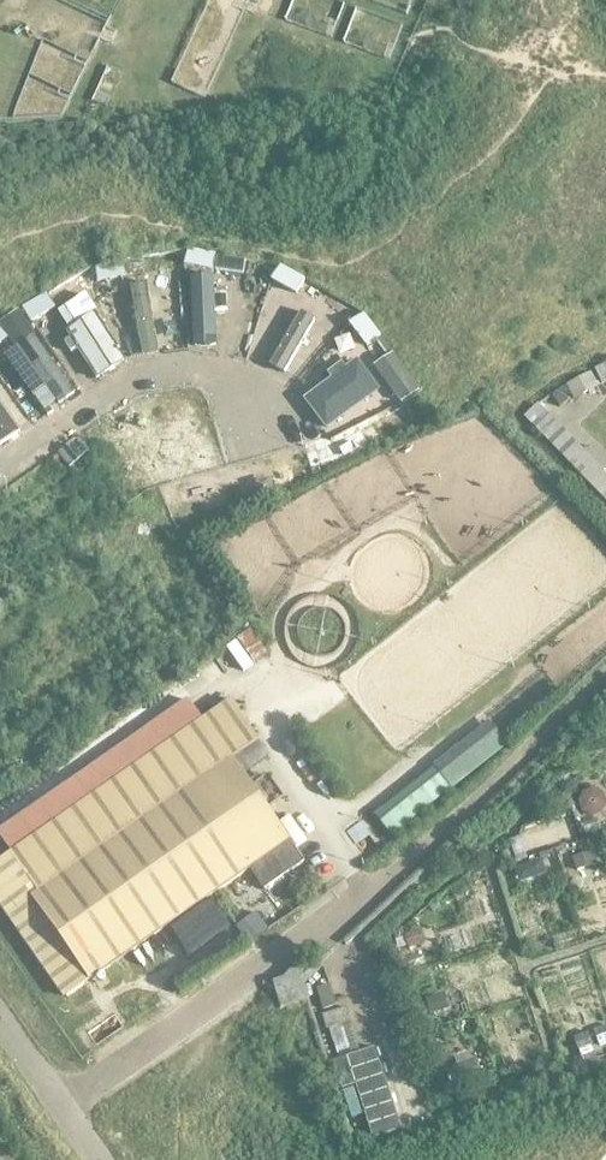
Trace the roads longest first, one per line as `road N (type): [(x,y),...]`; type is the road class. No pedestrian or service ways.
road 1 (unclassified): [(605,677),(338,921),(58,1107)]
road 2 (residential): [(281,437),(251,385),(193,367),(123,386),(0,473)]

